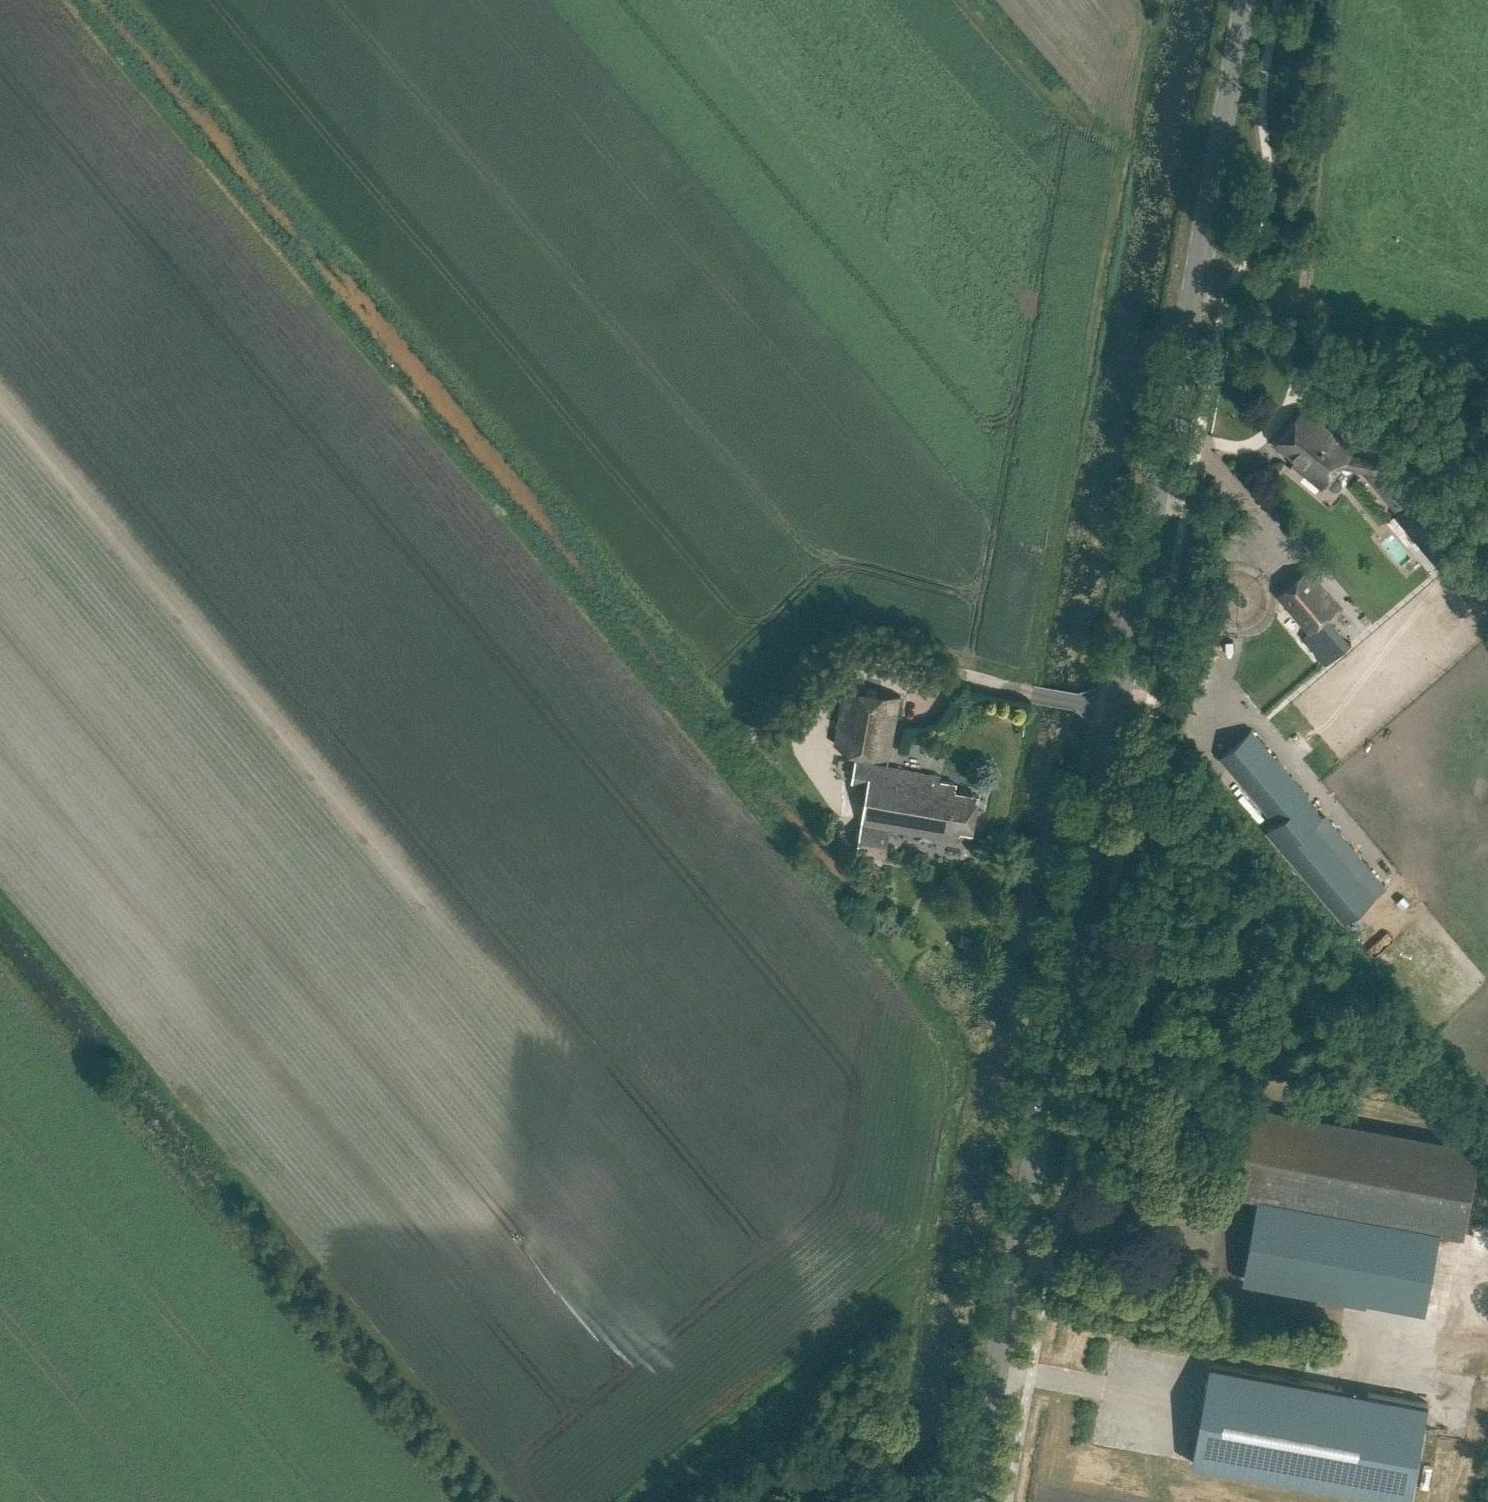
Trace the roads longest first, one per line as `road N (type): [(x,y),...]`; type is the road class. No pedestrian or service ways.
road 1 (tertiary): [(971,1501),(1245,0)]

